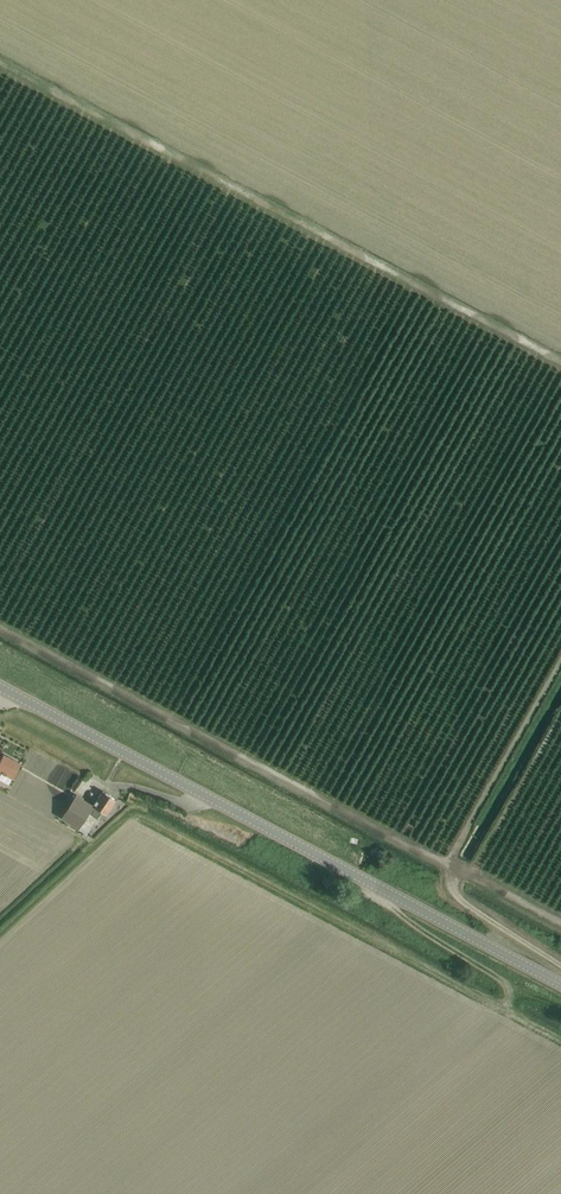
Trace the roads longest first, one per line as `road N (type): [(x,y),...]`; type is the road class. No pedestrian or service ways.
road 1 (secondary): [(560,987),(0,687)]

